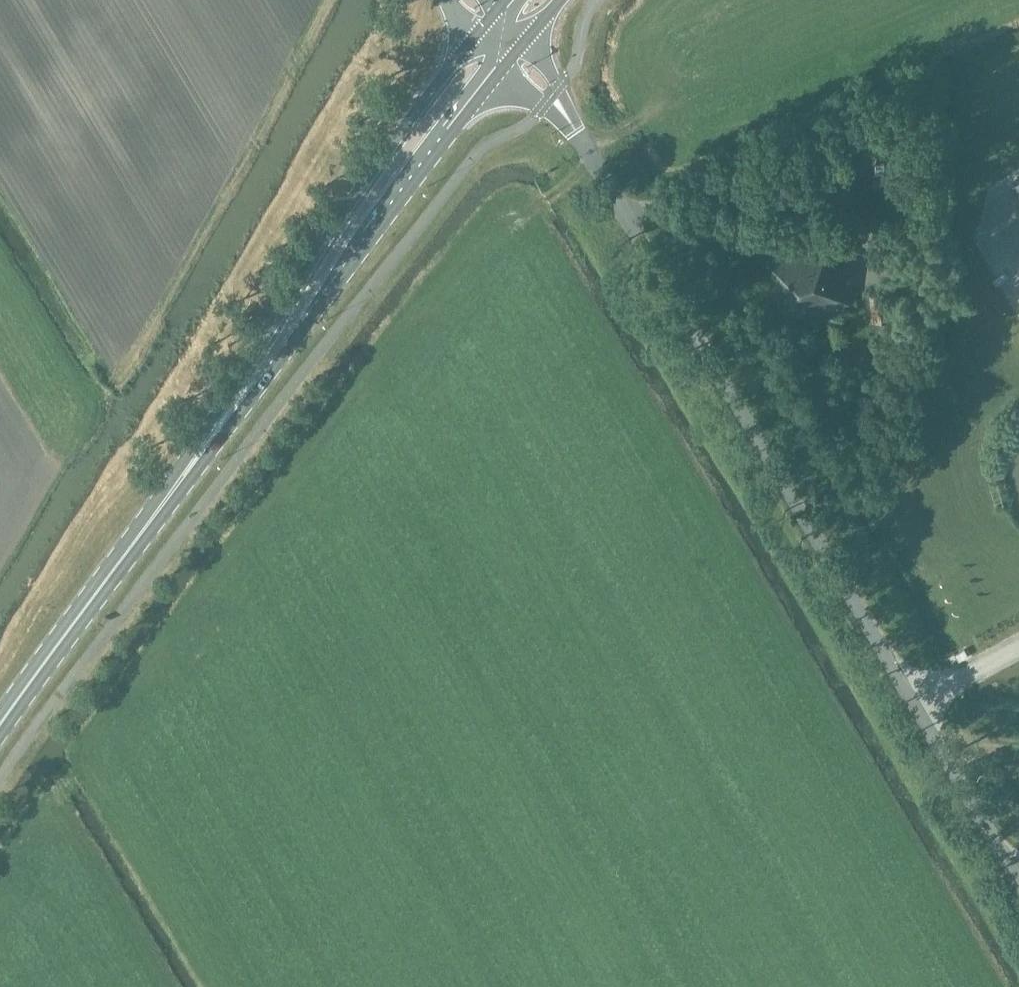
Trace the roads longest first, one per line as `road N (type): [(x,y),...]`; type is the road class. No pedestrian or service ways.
road 1 (unclassified): [(1018,886),(928,742),(589,152)]
road 2 (secondary): [(471,40),(94,596)]
road 3 (secondary): [(94,596),(133,563),(497,75)]
road 4 (secondary): [(0,726),(94,596)]
road 5 (unclassified): [(589,152),(528,40)]
road 6 (unclassified): [(497,75),(589,152)]

